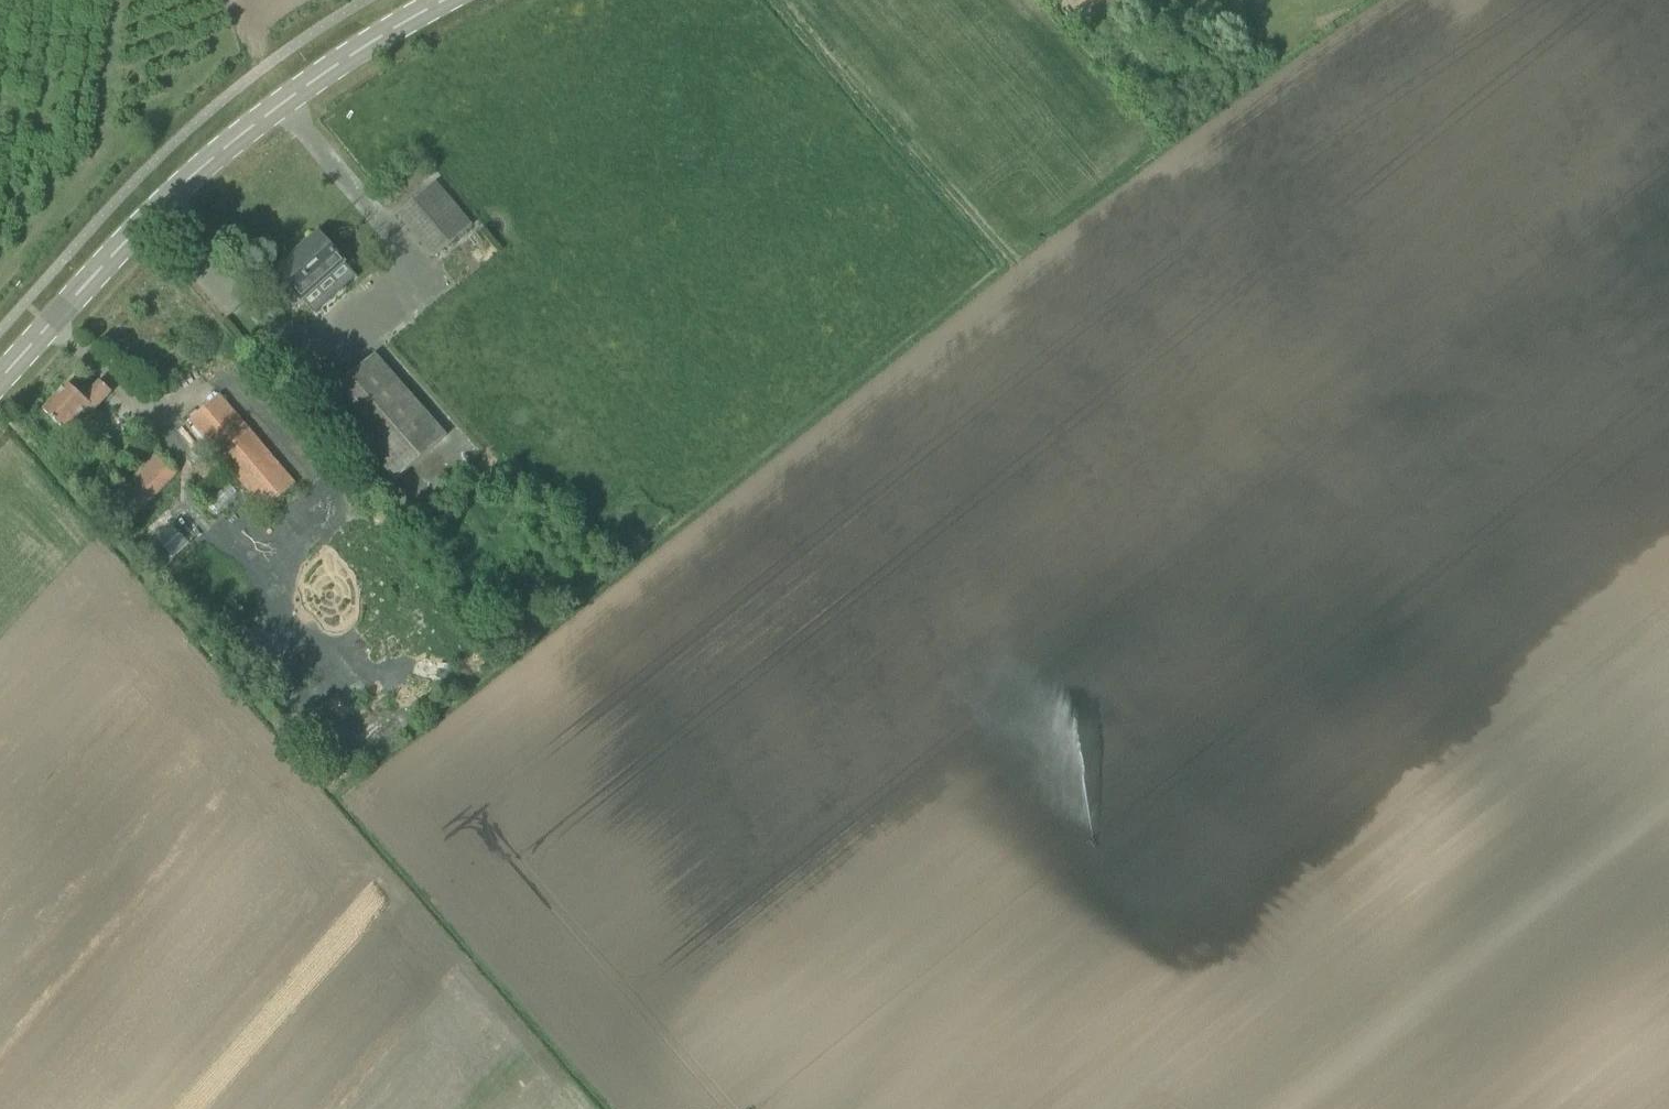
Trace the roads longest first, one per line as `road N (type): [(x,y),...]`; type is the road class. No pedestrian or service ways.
road 1 (secondary): [(0,390),(158,218),(261,124),(347,60),(452,0)]

